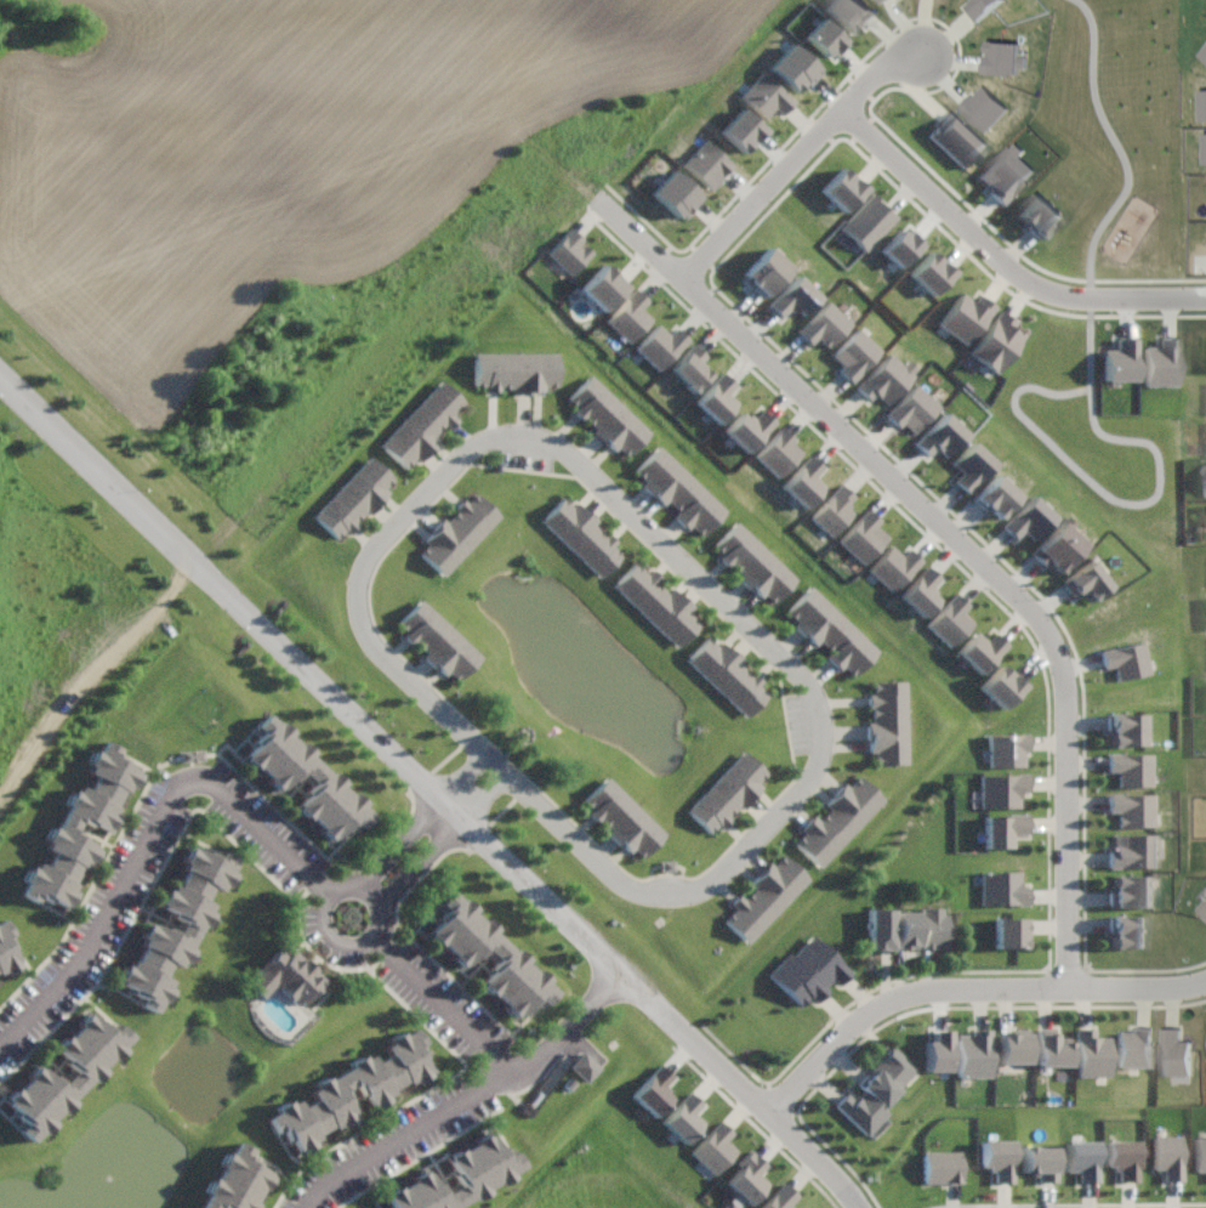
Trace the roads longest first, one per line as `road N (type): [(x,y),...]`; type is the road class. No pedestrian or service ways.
road 1 (residential): [(869,1207),(776,1108),(0,373)]
road 2 (residential): [(1075,985),(1075,692),(1049,618),(610,199)]
road 3 (residential): [(502,758),(632,881),(695,887),(719,878),(818,771),(826,744),(817,685),(569,446),(527,429)]
road 4 (residential): [(329,897),(224,784),(197,775),(177,793),(87,962),(0,1046)]
road 5 (residential): [(776,1108),(857,1025),(912,997),(1205,979)]
road 6 (residential): [(502,758),(386,646),(372,626),(365,577),(375,552),(471,450),(527,429)]
road 7 (residential): [(371,940),(501,1054),(512,1073),(317,1193),(309,1207)]
road 8 (residential): [(852,106),(1043,283),(1068,293),(1205,291)]
road 9 (residential): [(690,276),(881,73),(927,51)]
road 10 (residential): [(351,887),(329,897),(320,915),(326,935),(343,947),(371,940),(380,925),(375,900),(351,887)]
road 11 (residential): [(628,969),(546,1056),(512,1073)]
road 12 (residential): [(379,908),(470,817)]
road 13 (residential): [(445,795),(359,889)]

